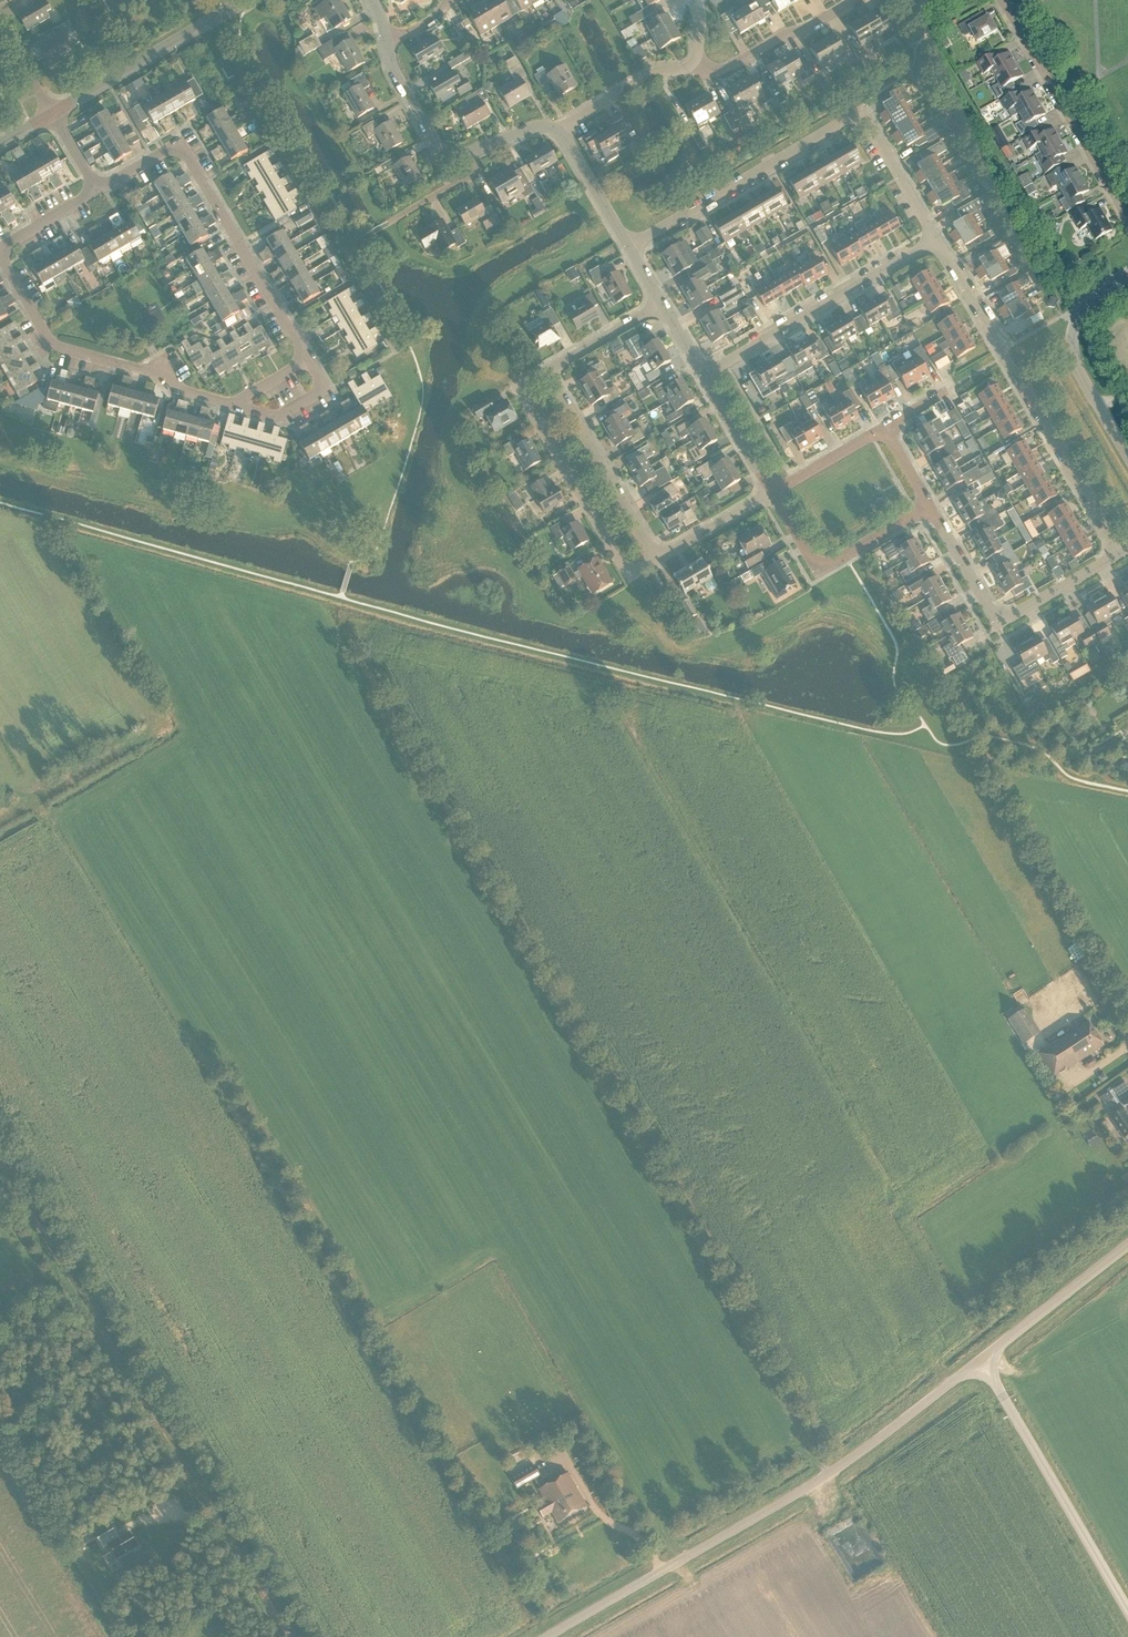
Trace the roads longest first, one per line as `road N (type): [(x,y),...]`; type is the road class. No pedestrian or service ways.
road 1 (unclassified): [(551,1636),(799,1493),(982,1359)]
road 2 (residential): [(629,247),(864,112),(936,240)]
road 3 (residential): [(936,240),(1119,553)]
road 4 (residential): [(308,358),(180,144),(96,191)]
road 5 (residential): [(0,257),(60,347),(143,371),(162,361),(177,390),(232,404)]
road 6 (unclassified): [(1127,1615),(982,1359)]
road 7 (residential): [(550,366),(517,386),(628,573),(659,558)]
road 8 (residential): [(702,376),(936,240)]
road 9 (residential): [(1119,553),(1010,616),(993,614),(931,508)]
road 10 (residential): [(560,132),(540,126),(467,150),(443,147),(392,74),(383,29)]
road 11 (residential): [(247,0),(52,113)]
road 12 (residential): [(931,508),(816,573),(770,496)]
road 13 (residential): [(659,558),(550,366)]
road 14 (unclassified): [(1127,458),(1080,376),(1072,346),(1084,306),(1127,276)]
road 15 (residential): [(1019,33),(1127,219)]
road 16 (unclassified): [(982,1359),(1127,1246)]
road 17 (residential): [(693,63),(720,71),(853,0)]
road 18 (residential): [(560,132),(652,73),(693,63)]
road 19 (residential): [(232,404),(283,416),(328,389),(308,358)]
road 20 (residential): [(770,496),(702,376)]
road 21 (residential): [(629,247),(560,132)]
road 22 (residential): [(770,496),(885,429)]
road 23 (residential): [(659,558),(770,496)]
road 24 (residential): [(550,366),(659,303)]

